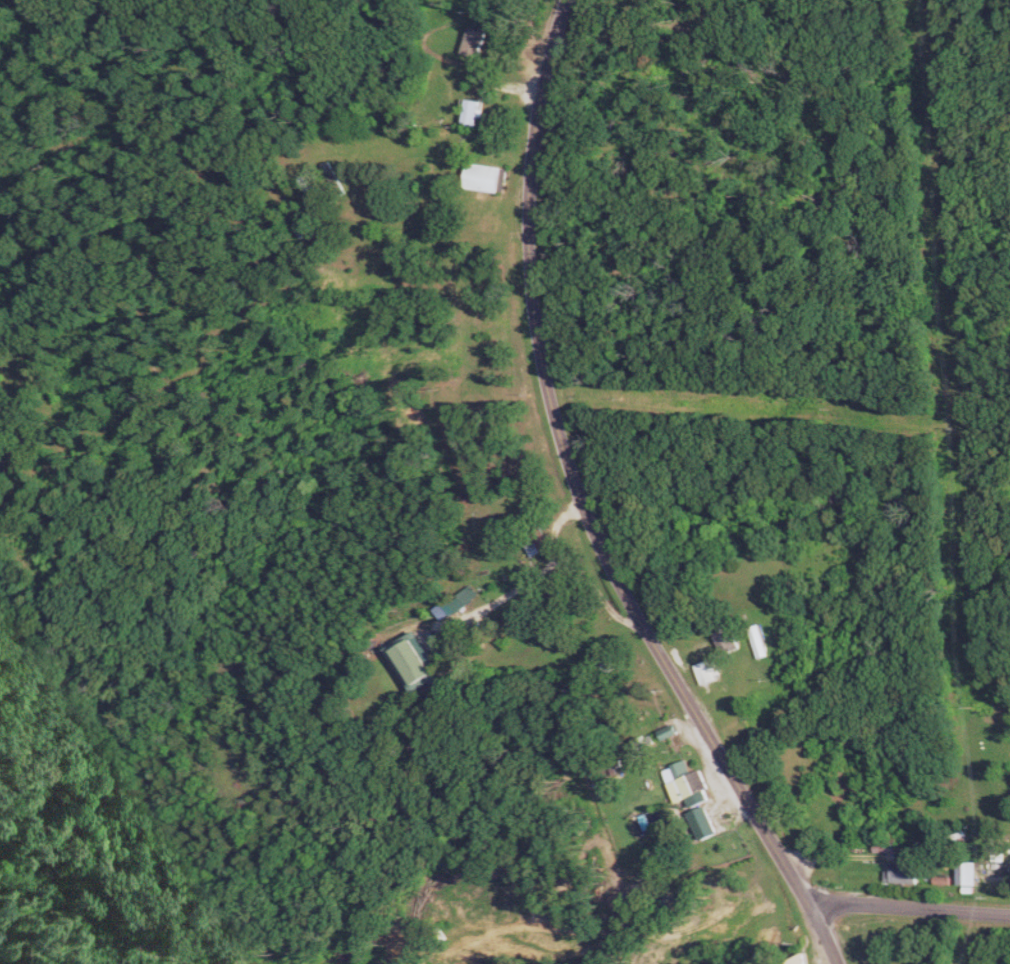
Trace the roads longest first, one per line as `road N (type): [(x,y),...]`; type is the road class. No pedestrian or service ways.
road 1 (residential): [(842,963),(587,510),(555,409),(532,222),(537,147),(571,0)]
road 2 (residential): [(1009,921),(813,903)]

